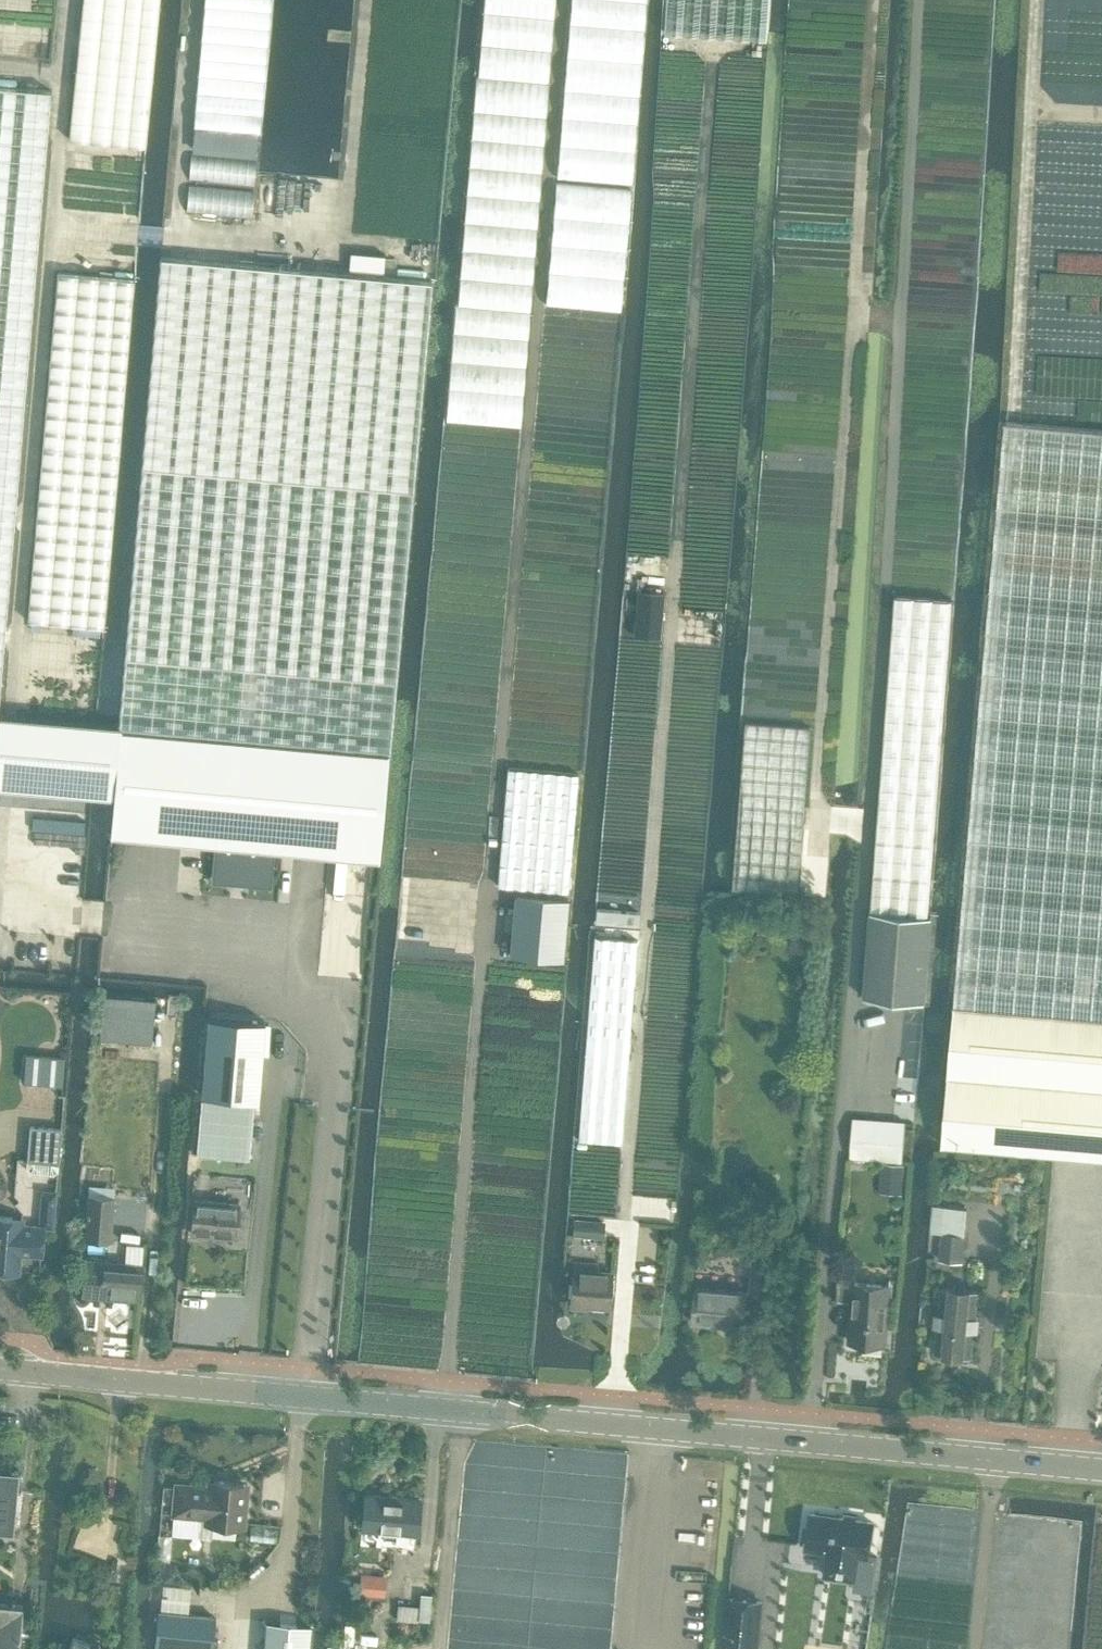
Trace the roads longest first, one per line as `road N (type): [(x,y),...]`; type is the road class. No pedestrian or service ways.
road 1 (tertiary): [(0,1365),(1101,1466)]
road 2 (track): [(343,250),(367,0)]
road 3 (track): [(436,1648),(459,1407)]

